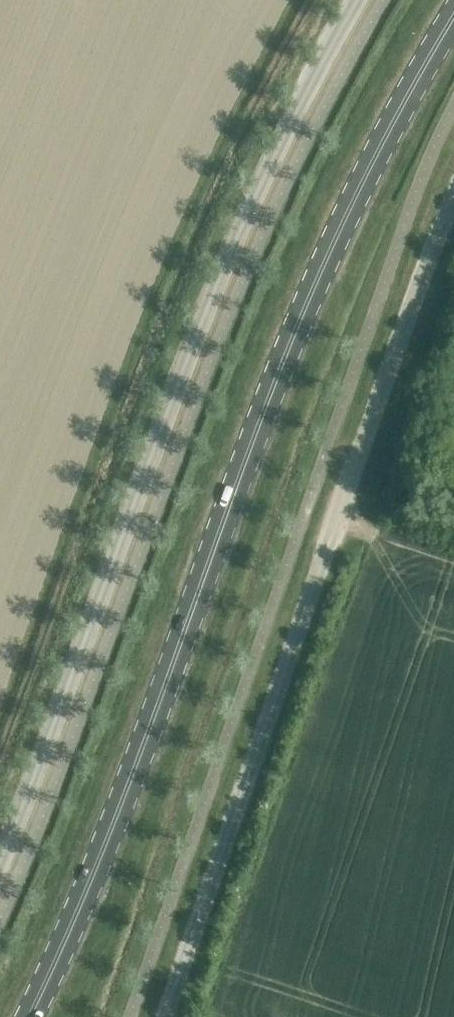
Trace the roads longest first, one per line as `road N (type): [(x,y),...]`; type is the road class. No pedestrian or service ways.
road 1 (primary): [(453,15),(344,219),(298,326),(114,823),(30,1016)]
road 2 (unclassified): [(358,0),(227,261),(0,854)]
road 3 (unclassified): [(159,1016),(453,177)]

